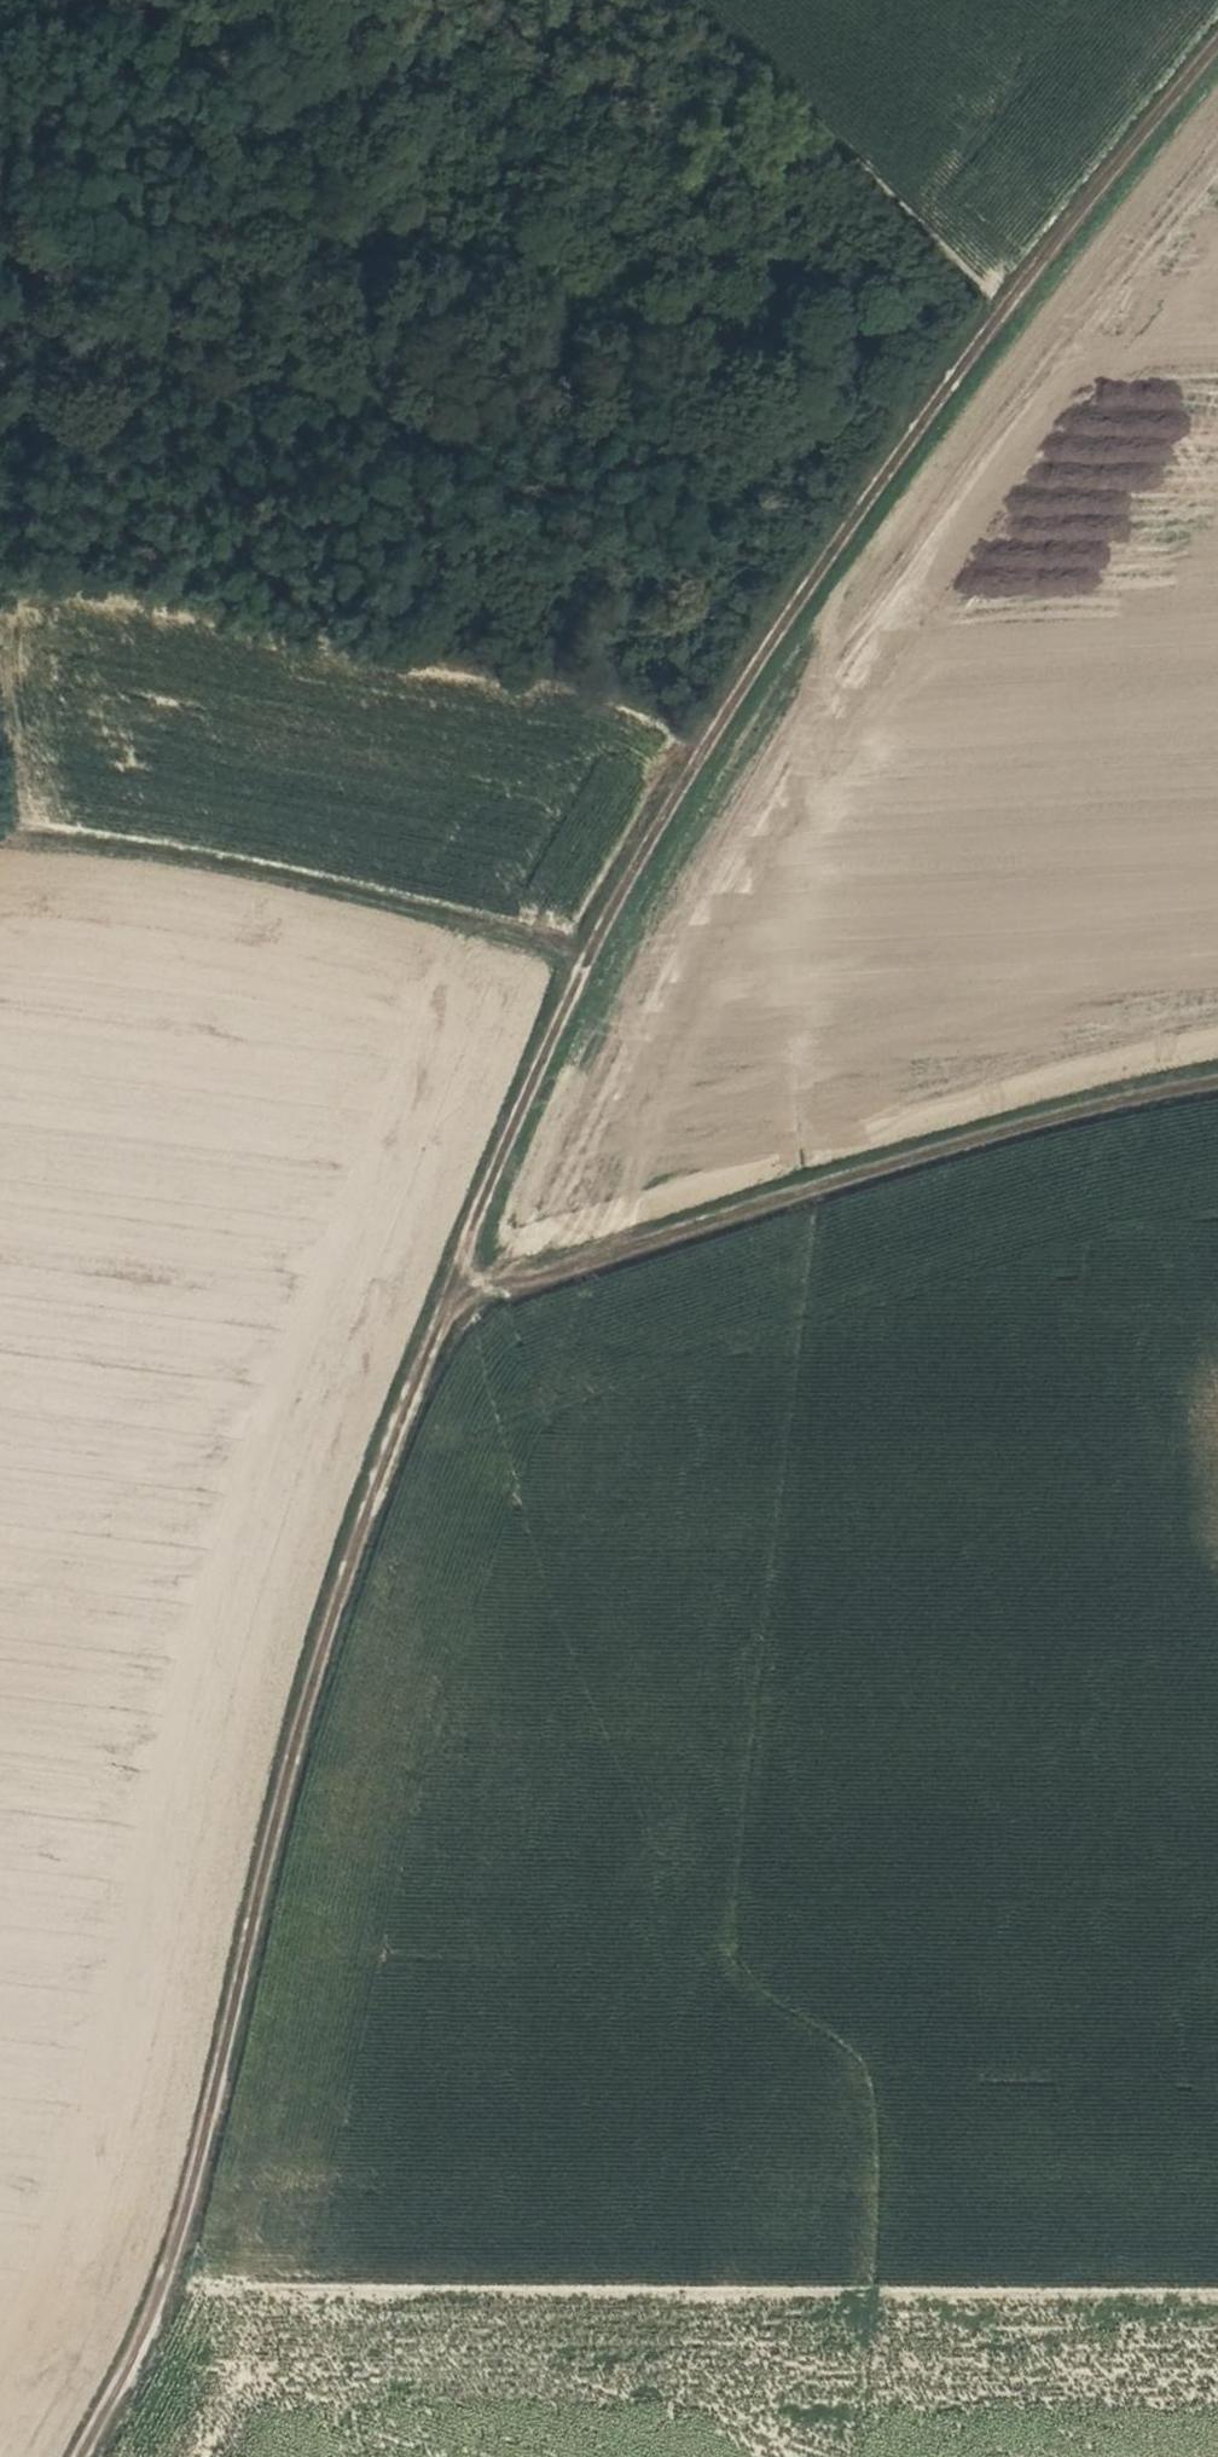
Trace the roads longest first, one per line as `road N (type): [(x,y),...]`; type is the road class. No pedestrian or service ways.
road 1 (track): [(104,2456),(199,2292),(381,1521),(607,914),(1005,319),(1217,54)]
road 2 (track): [(1217,1104),(537,1302),(467,1278)]

